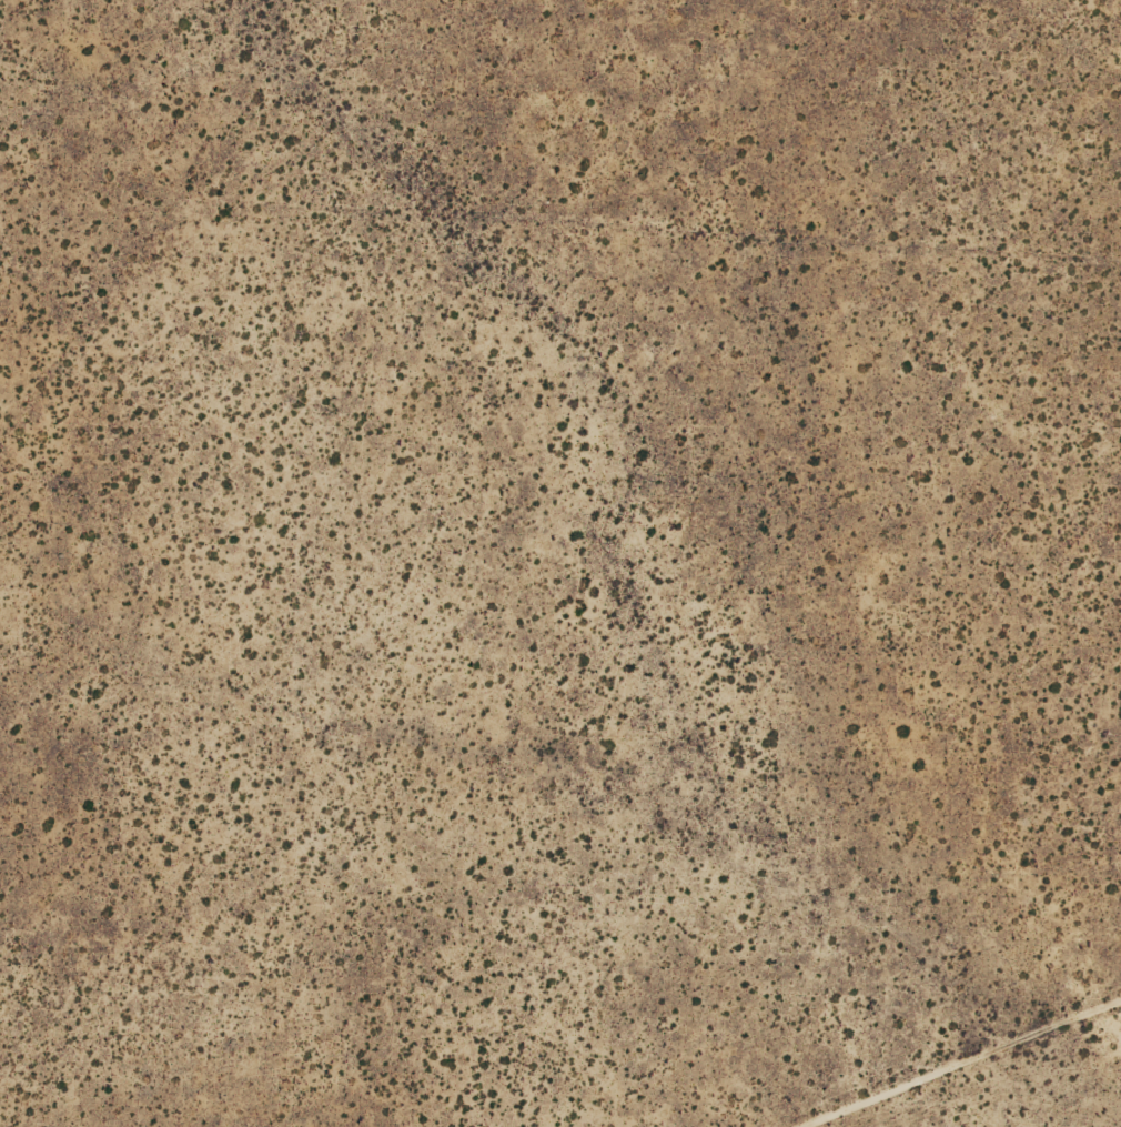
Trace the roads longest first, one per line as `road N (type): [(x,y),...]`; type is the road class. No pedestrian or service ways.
road 1 (residential): [(769,1126),(1120,982)]

